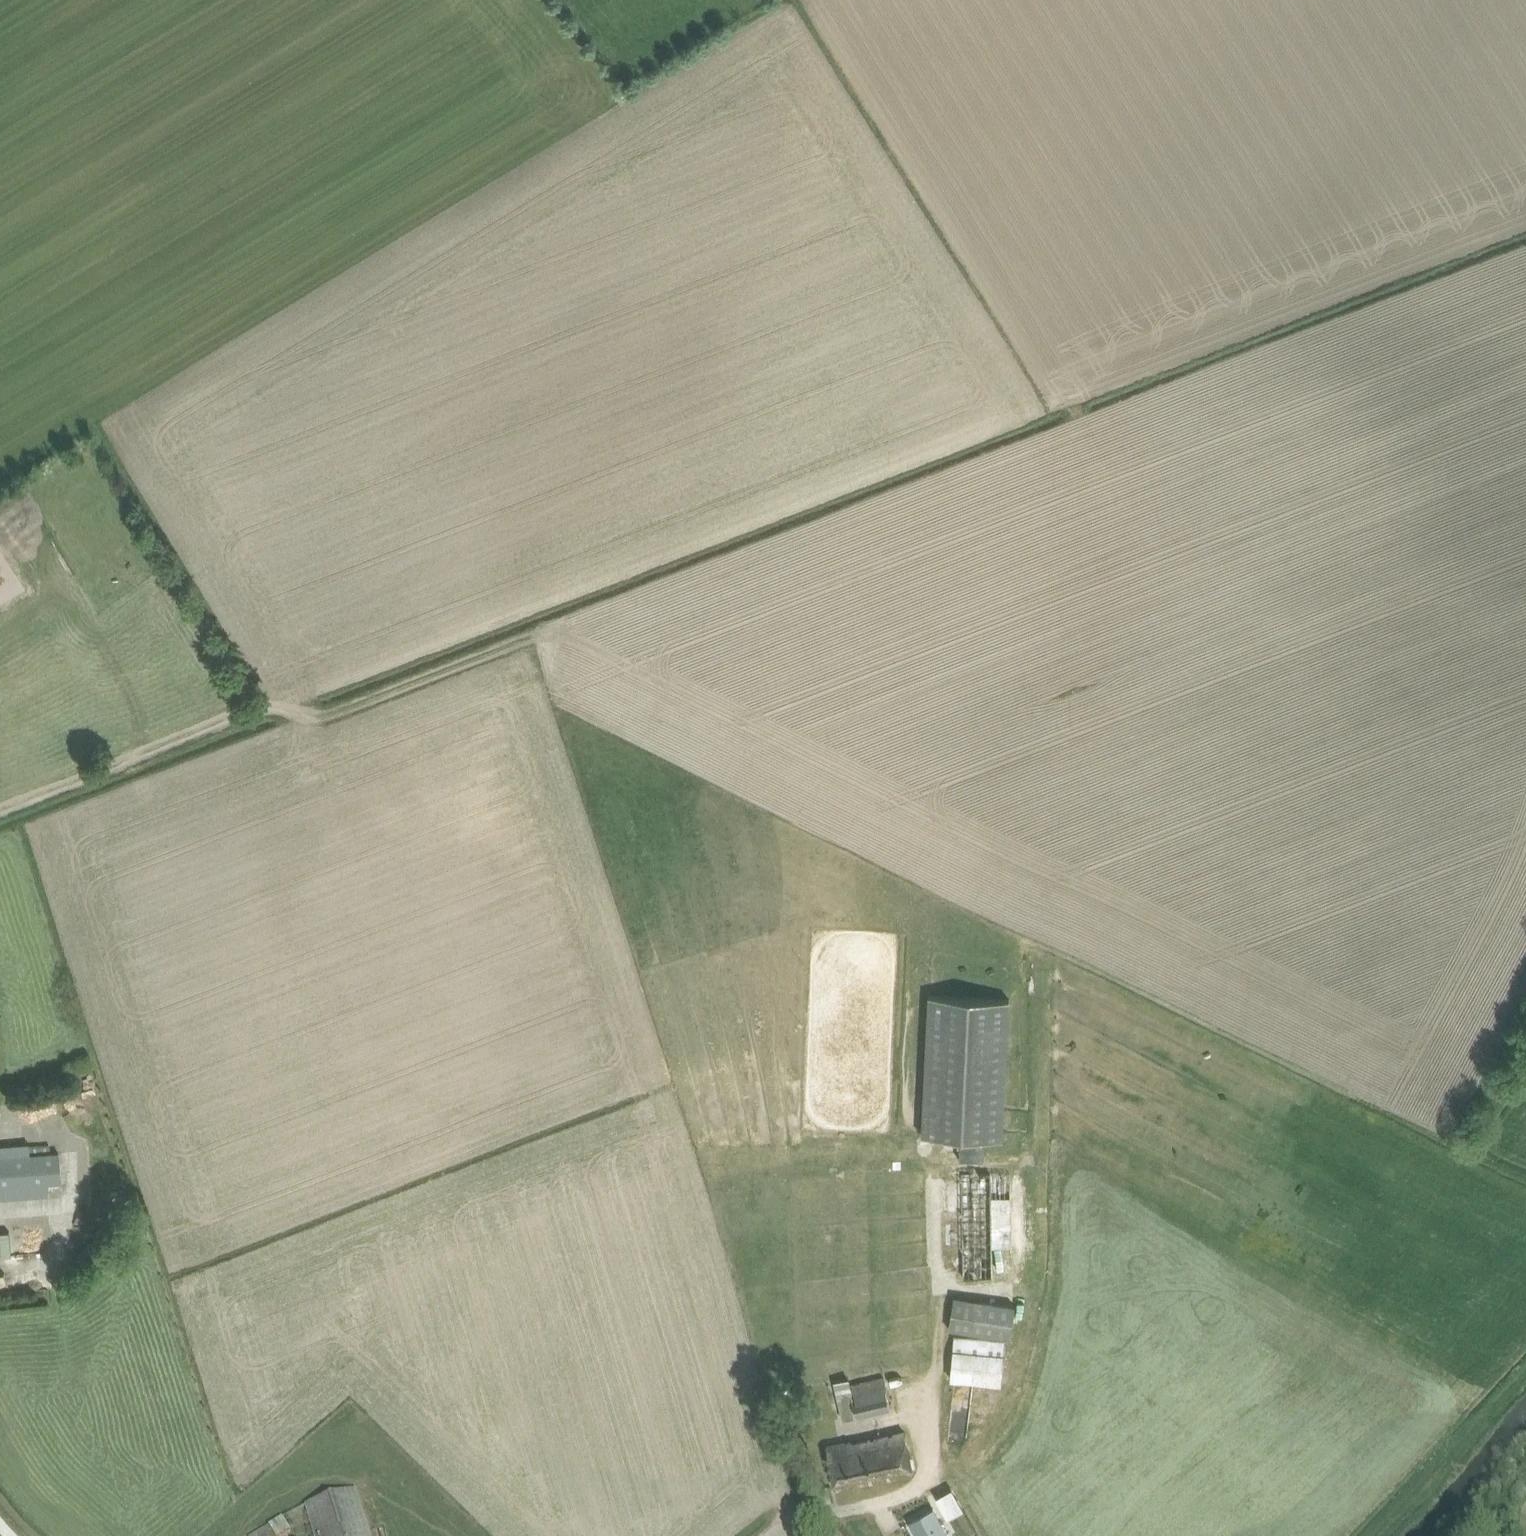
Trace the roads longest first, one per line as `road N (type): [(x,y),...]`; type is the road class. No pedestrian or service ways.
road 1 (track): [(0,816),(256,716)]

